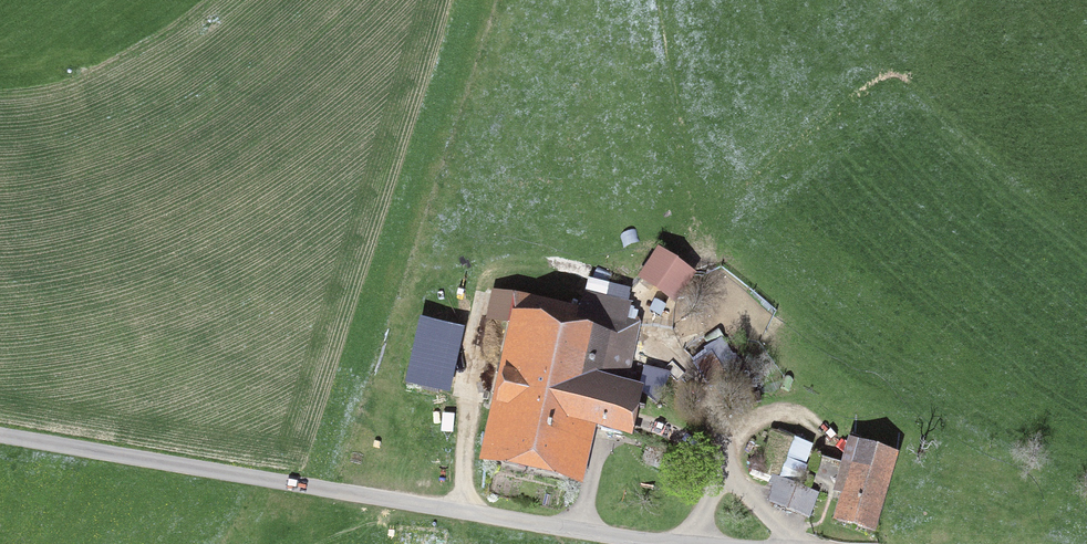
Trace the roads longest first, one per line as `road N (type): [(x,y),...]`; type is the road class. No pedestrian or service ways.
road 1 (track): [(0,431),(581,528),(722,543)]
road 2 (track): [(691,541),(744,427),(783,418),(826,434),(836,447)]
road 3 (track): [(463,508),(463,397),(481,295)]
road 4 (track): [(789,543),(697,438),(660,424)]

